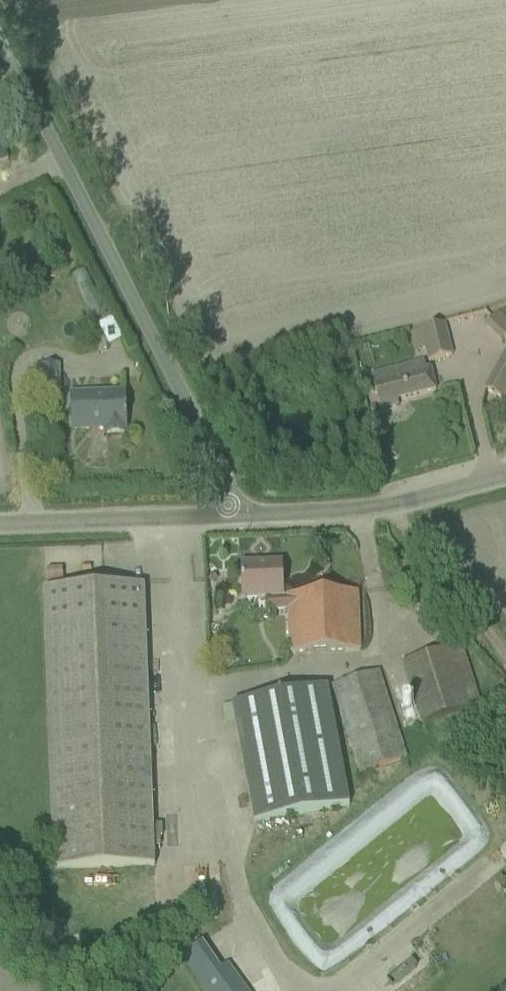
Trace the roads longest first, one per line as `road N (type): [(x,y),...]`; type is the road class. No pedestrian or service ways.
road 1 (unclassified): [(228,516),(216,462),(0,40)]
road 2 (unclassified): [(228,516),(388,506),(505,476)]
road 3 (unclassified): [(228,516),(0,524)]
road 4 (track): [(388,506),(505,650)]

